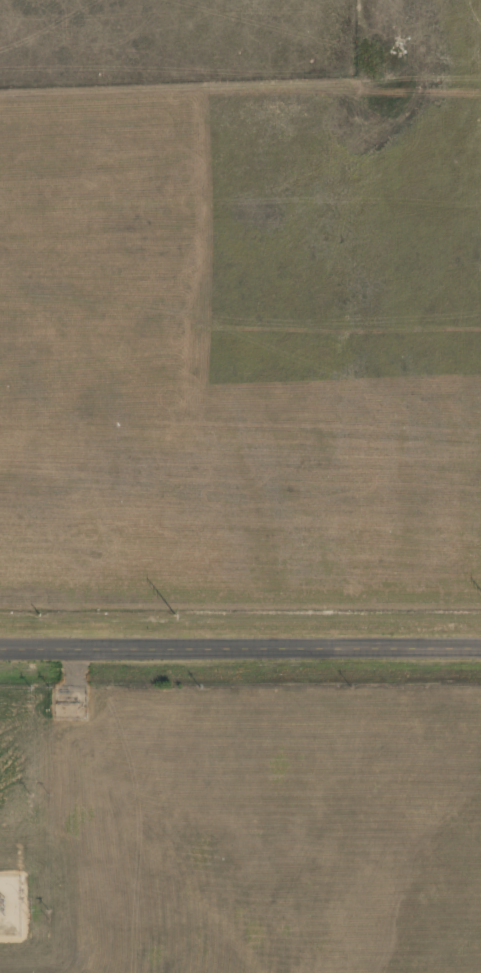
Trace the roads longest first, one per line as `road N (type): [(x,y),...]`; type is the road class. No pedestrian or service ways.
road 1 (tertiary): [(0,650),(480,650)]

